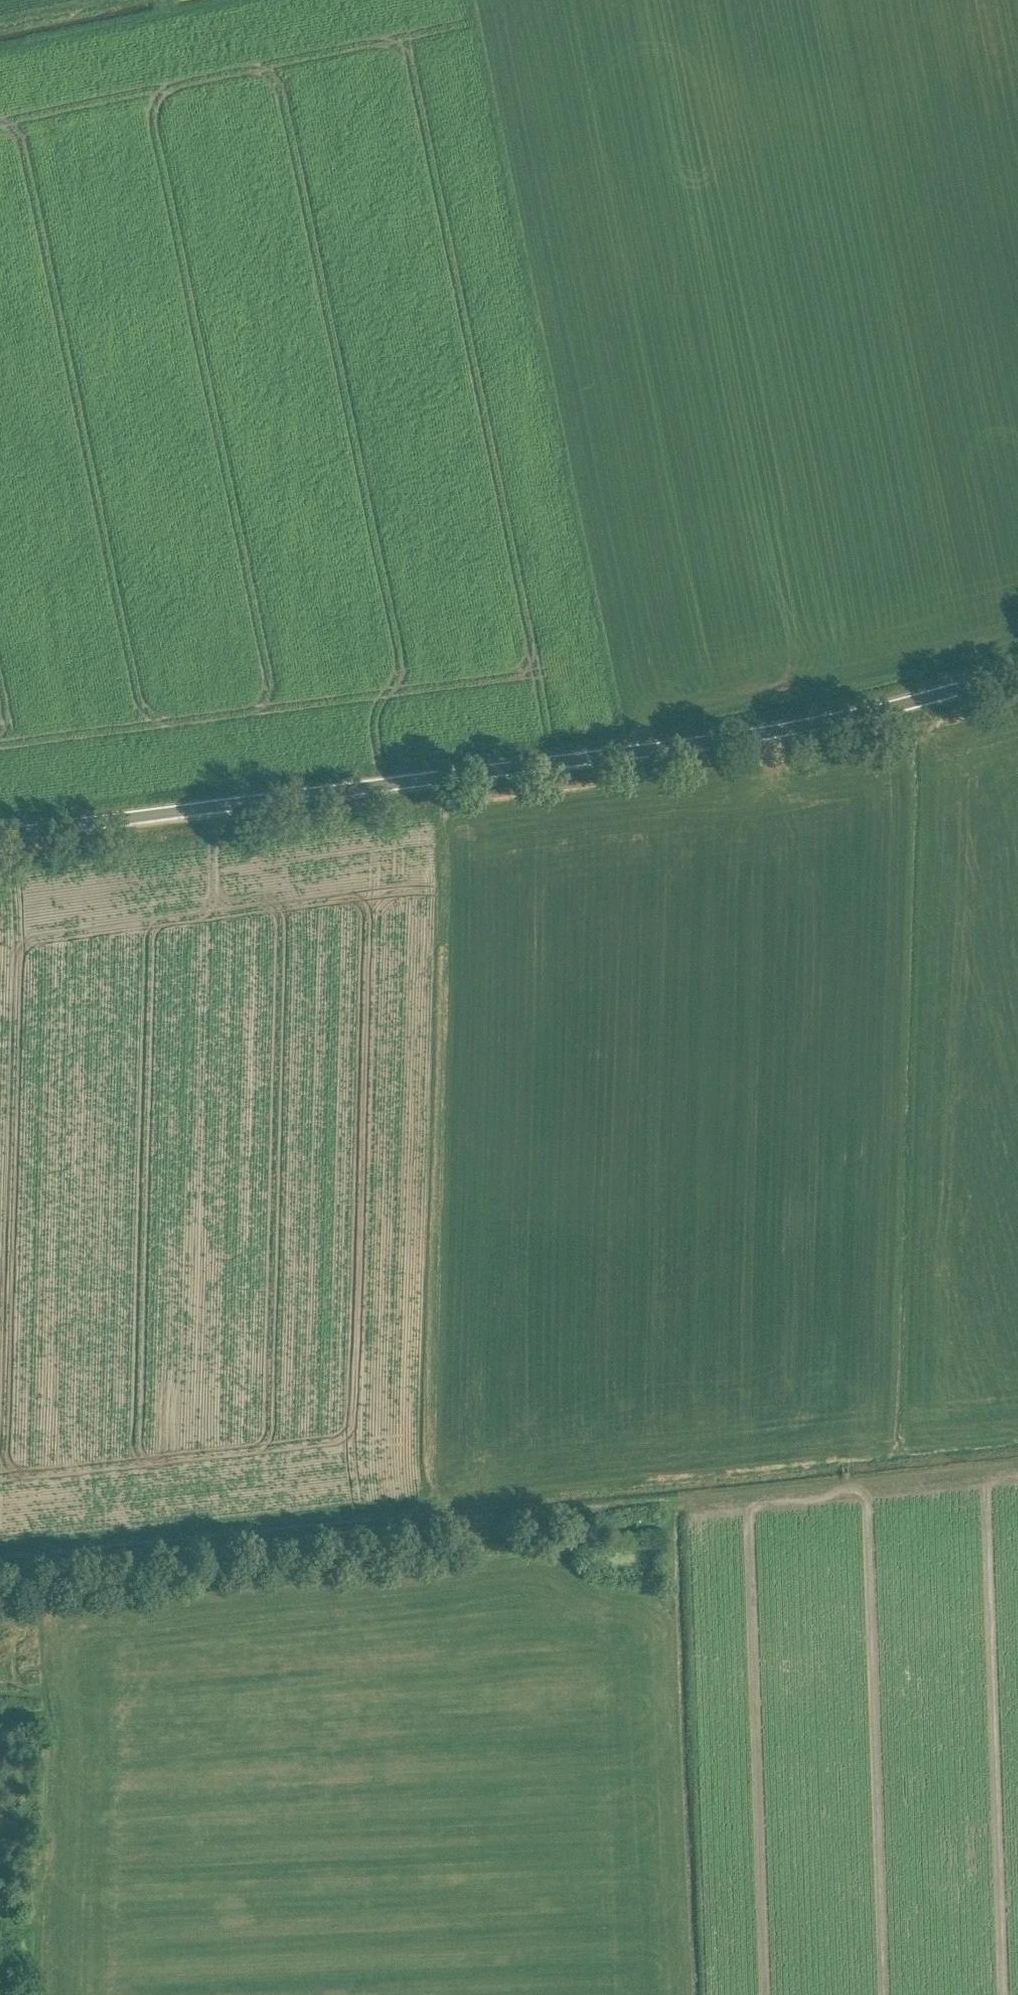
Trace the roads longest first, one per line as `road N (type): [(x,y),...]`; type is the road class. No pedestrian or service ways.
road 1 (unclassified): [(0,835),(686,747),(870,713),(1017,672)]

